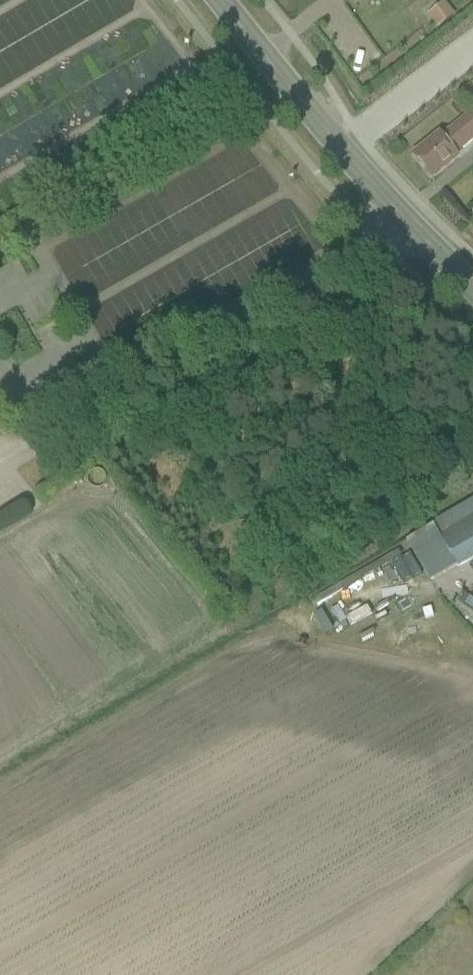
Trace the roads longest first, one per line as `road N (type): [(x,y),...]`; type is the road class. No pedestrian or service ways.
road 1 (secondary): [(472,290),(400,218),(225,0)]

